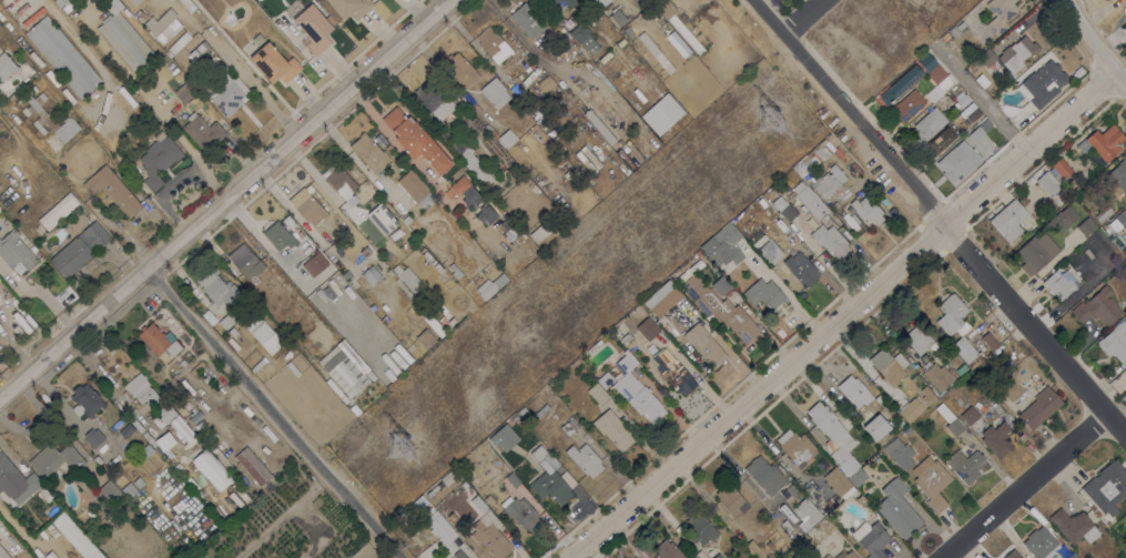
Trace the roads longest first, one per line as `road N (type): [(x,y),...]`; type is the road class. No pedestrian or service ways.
road 1 (residential): [(1114,75),(571,557)]
road 2 (residential): [(447,0),(0,400)]
road 3 (residential): [(1125,439),(936,231),(745,0)]
road 4 (residential): [(394,557),(149,271)]
road 5 (residential): [(1105,416),(942,557)]

